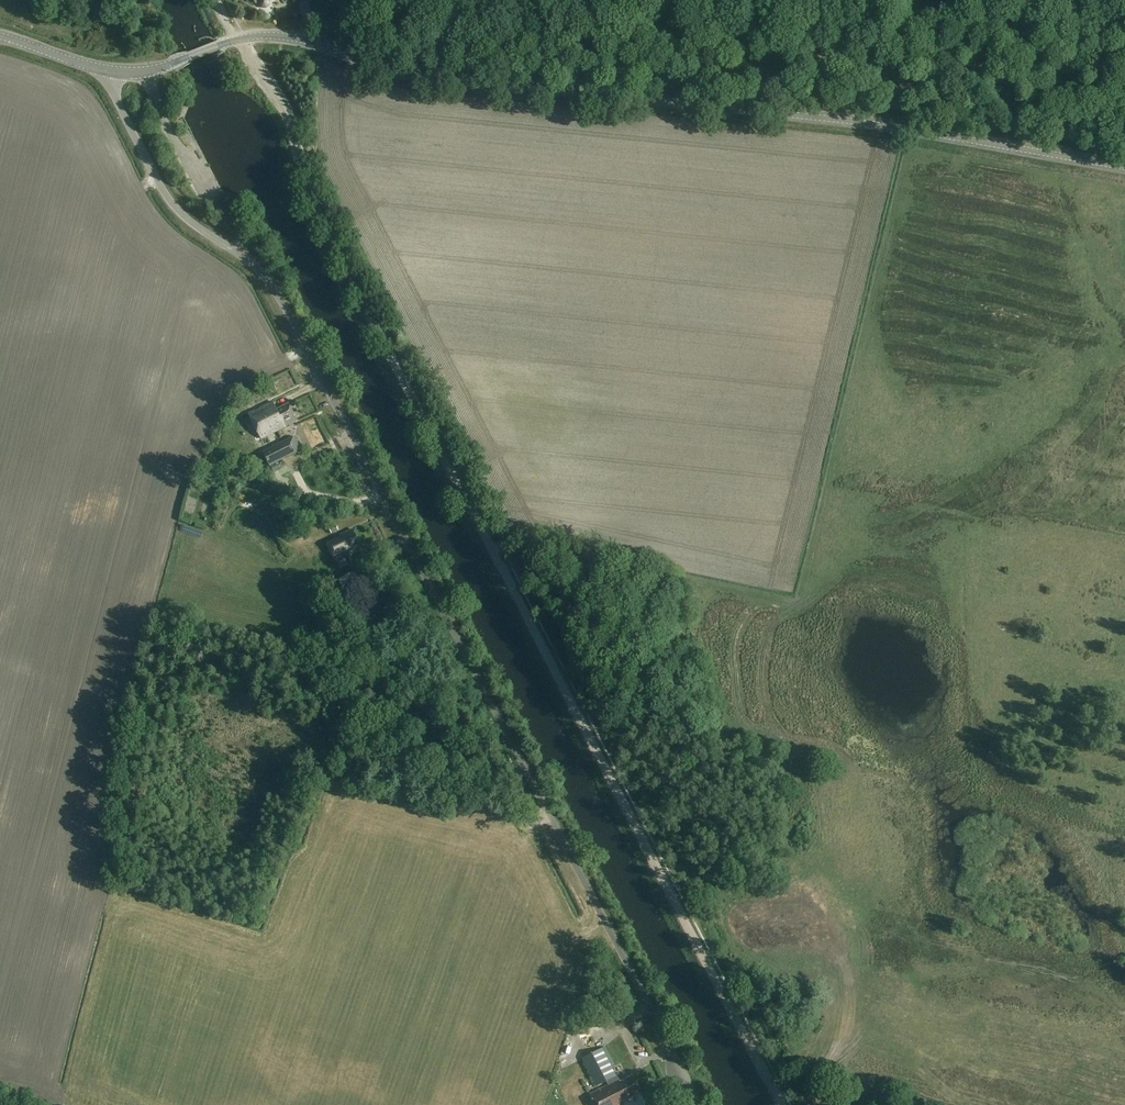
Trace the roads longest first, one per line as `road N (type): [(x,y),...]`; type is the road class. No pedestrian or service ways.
road 1 (unclassified): [(695,1104),(272,286),(169,201),(106,73)]
road 2 (track): [(783,1104),(319,213),(286,120),(243,38)]
road 3 (tertiary): [(168,65),(243,38),(286,37),(397,72),(919,130),(1124,167)]
road 4 (track): [(358,59),(383,46),(1124,20)]

